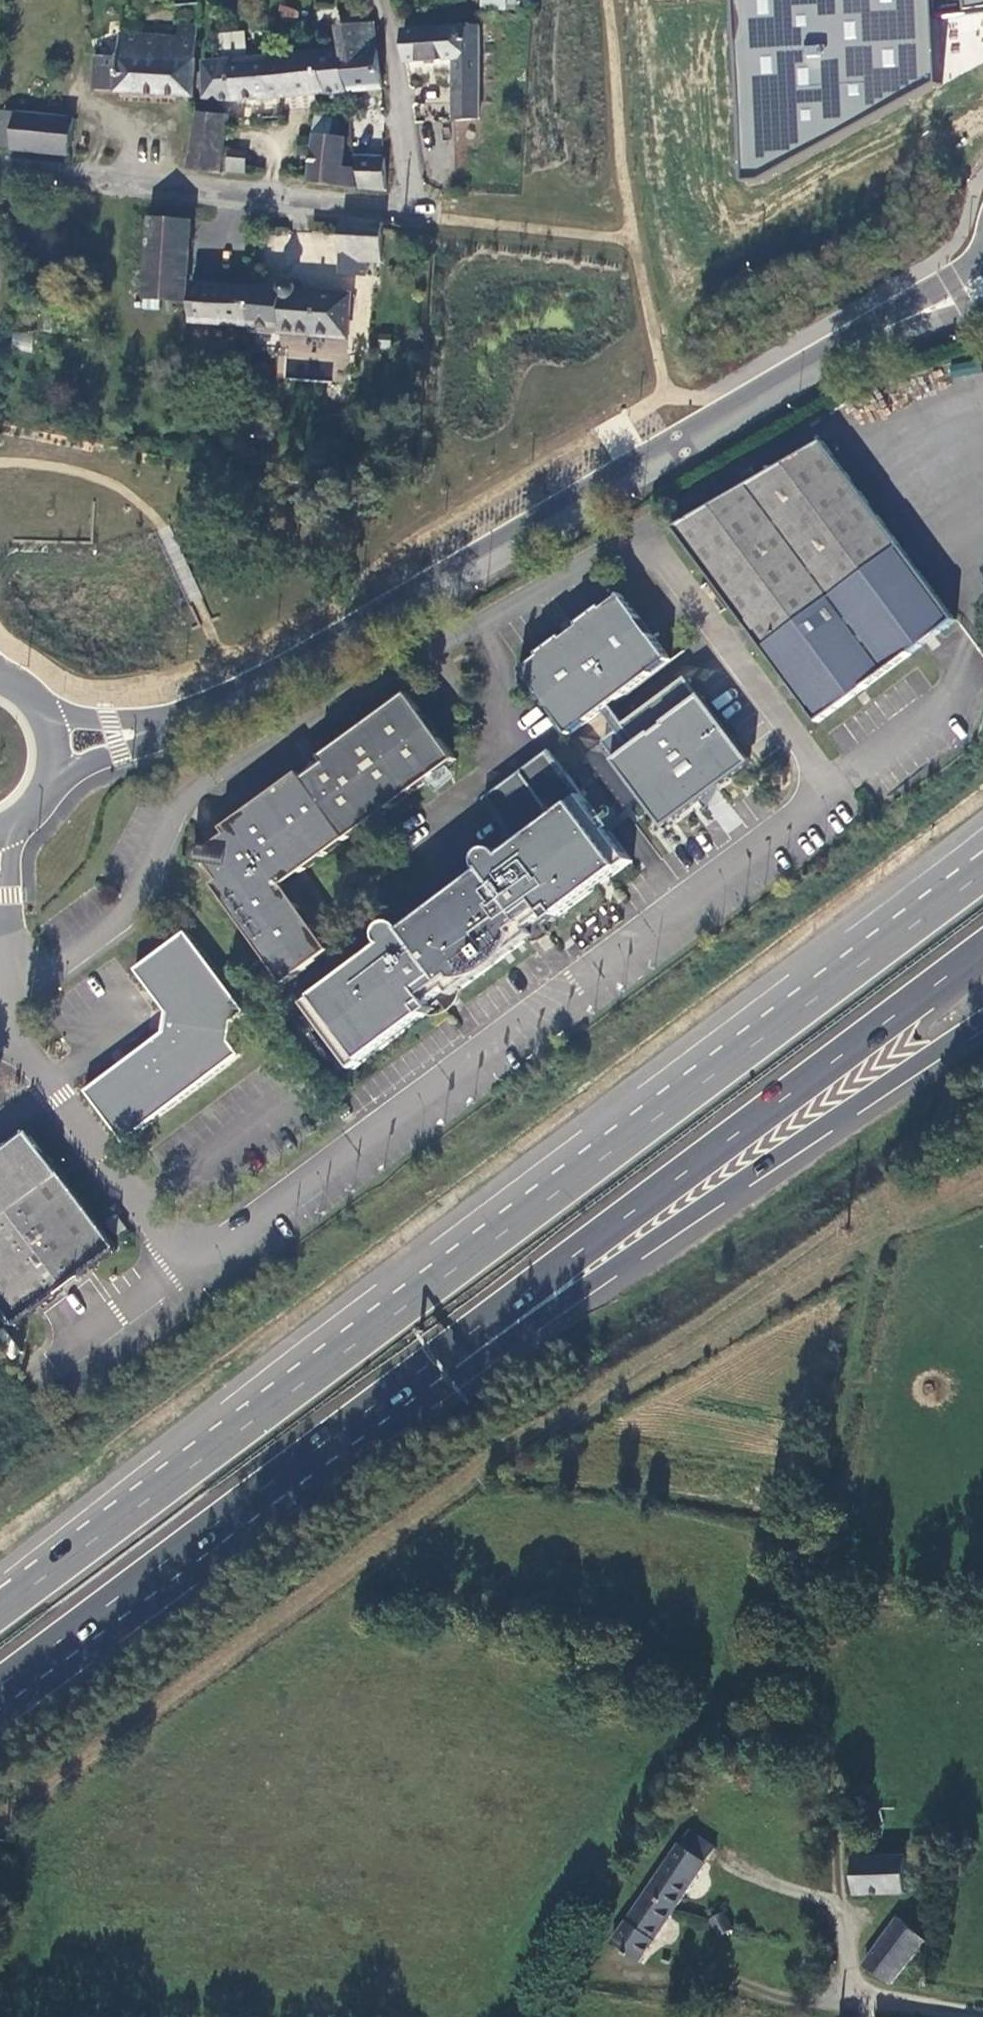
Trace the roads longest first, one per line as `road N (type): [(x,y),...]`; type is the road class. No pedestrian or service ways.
road 1 (trunk): [(982,875),(0,1608)]
road 2 (track): [(982,1167),(906,1217),(877,1254),(797,1577),(802,1671),(829,1764),(846,1911)]
road 3 (tertiary): [(854,343),(162,737)]
road 4 (trunk): [(480,1327),(982,949)]
road 5 (trunk): [(0,1686),(480,1327)]
road 6 (trunk): [(480,1327),(552,1312),(982,1018)]
road 7 (residential): [(412,211),(0,166)]
road 8 (residential): [(412,211),(413,175),(379,0)]
road 9 (unclassified): [(846,1911),(849,1985),(871,1998),(982,2013)]
road 10 (tertiary): [(982,251),(854,343)]
road 11 (tertiary): [(37,798),(99,757),(162,737)]
road 12 (tertiary): [(854,343),(982,310)]
road 13 (tertiary): [(162,737),(41,711)]

